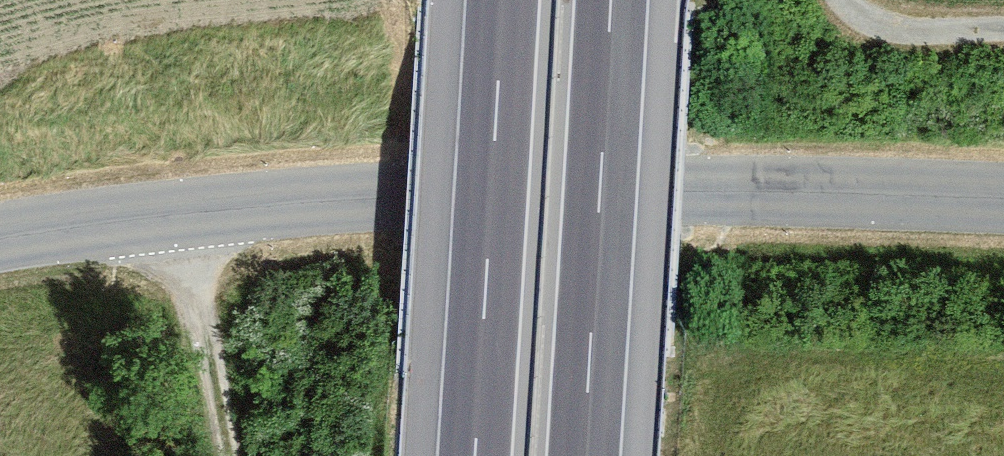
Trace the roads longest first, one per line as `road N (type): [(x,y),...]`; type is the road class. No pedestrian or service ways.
road 1 (tertiary): [(1003,193),(550,186),(184,213),(0,238)]
road 2 (motorway): [(504,0),(475,455)]
road 3 (motorway): [(583,455),(611,0)]
road 4 (track): [(184,213),(231,455)]
road 5 (track): [(1003,31),(885,23),(852,0)]

